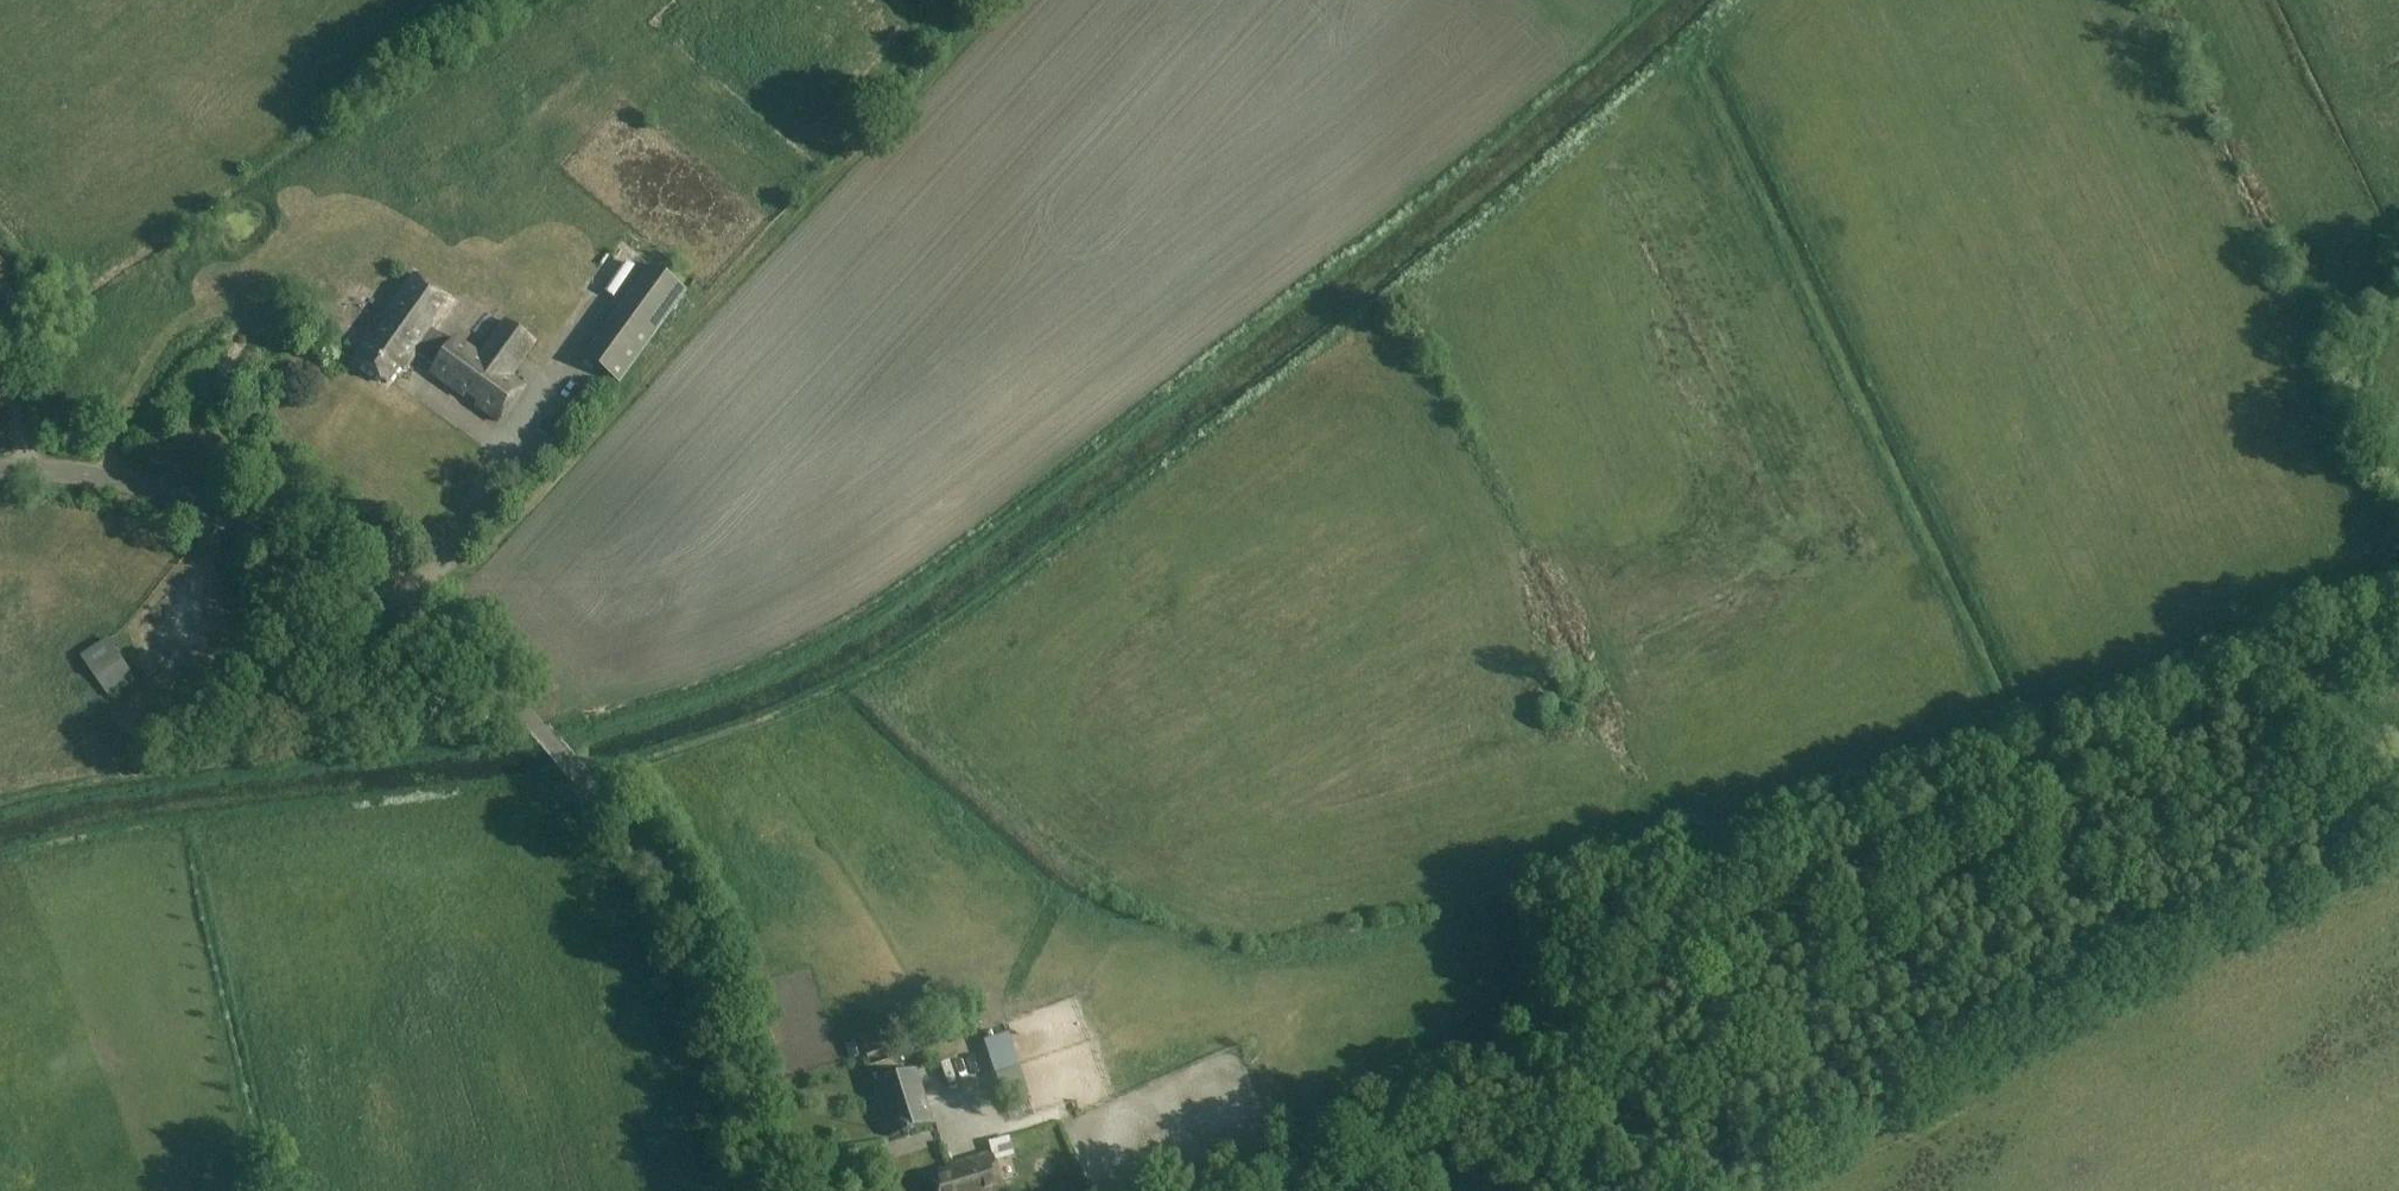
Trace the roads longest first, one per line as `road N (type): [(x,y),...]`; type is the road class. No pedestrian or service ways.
road 1 (unclassified): [(1227,1190),(1596,1029),(1951,825),(2398,630)]
road 2 (unclassified): [(0,469),(88,473),(220,513),(420,619),(498,682),(668,888),(721,1004),(773,1190)]

